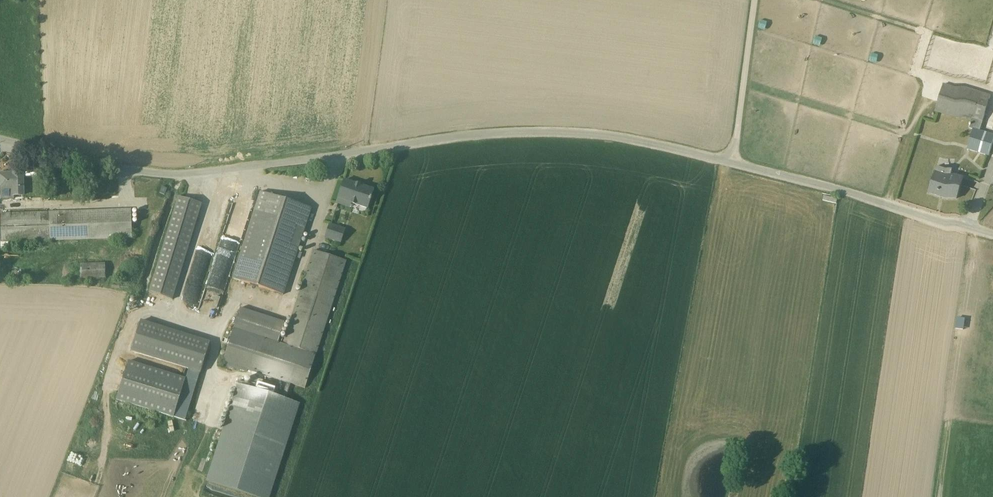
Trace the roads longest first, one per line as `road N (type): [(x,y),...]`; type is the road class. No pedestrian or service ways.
road 1 (unclassified): [(732,164),(607,136),(525,132),(169,176),(0,140)]
road 2 (unclassified): [(992,238),(732,164)]
road 3 (unclassified): [(753,0),(732,164)]

